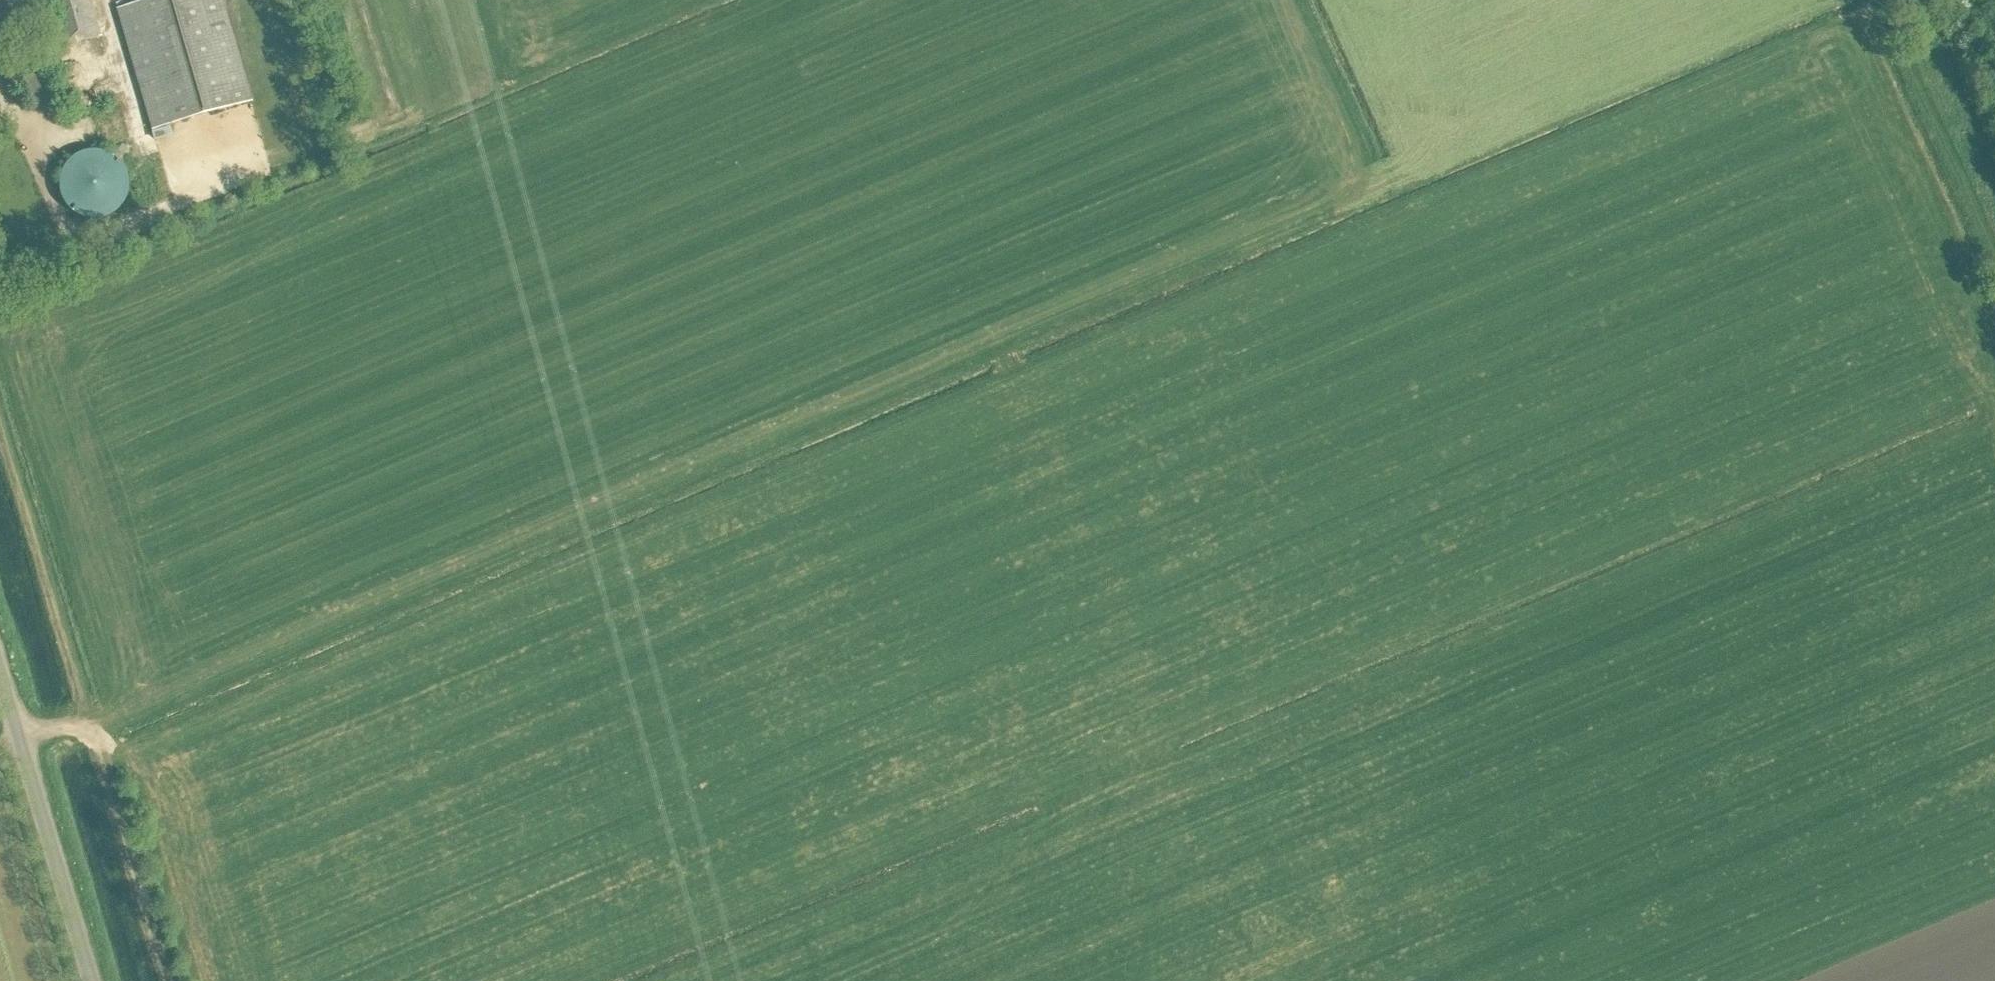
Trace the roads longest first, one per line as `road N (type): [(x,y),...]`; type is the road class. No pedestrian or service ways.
road 1 (unclassified): [(0,677),(90,980)]
road 2 (track): [(1994,267),(1873,0)]

